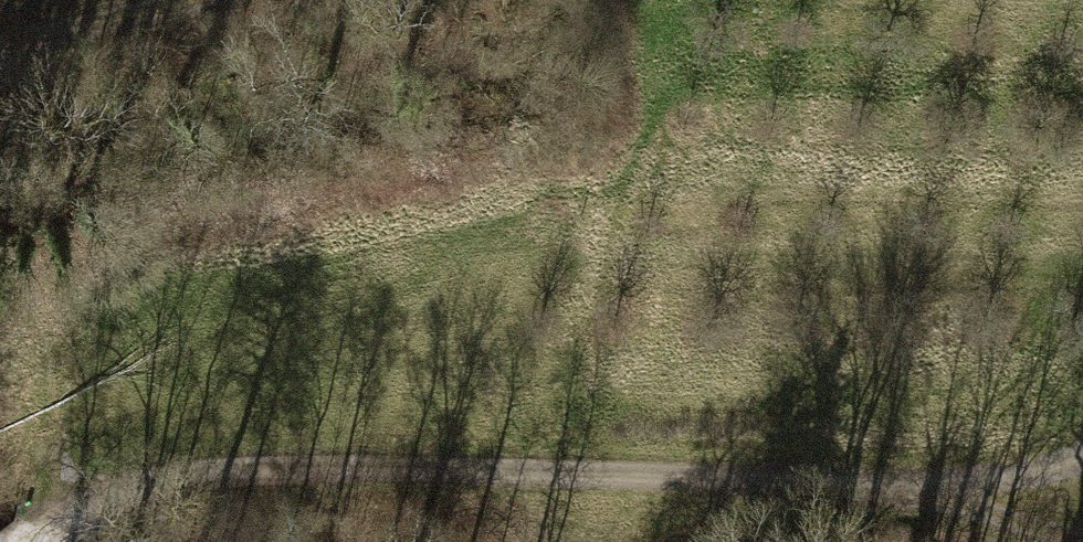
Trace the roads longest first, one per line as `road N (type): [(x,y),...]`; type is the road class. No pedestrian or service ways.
road 1 (track): [(915,499),(180,466),(50,514),(32,541)]
road 2 (track): [(0,70),(296,0)]
road 3 (track): [(1082,478),(915,499)]
road 4 (track): [(1053,541),(915,499)]

